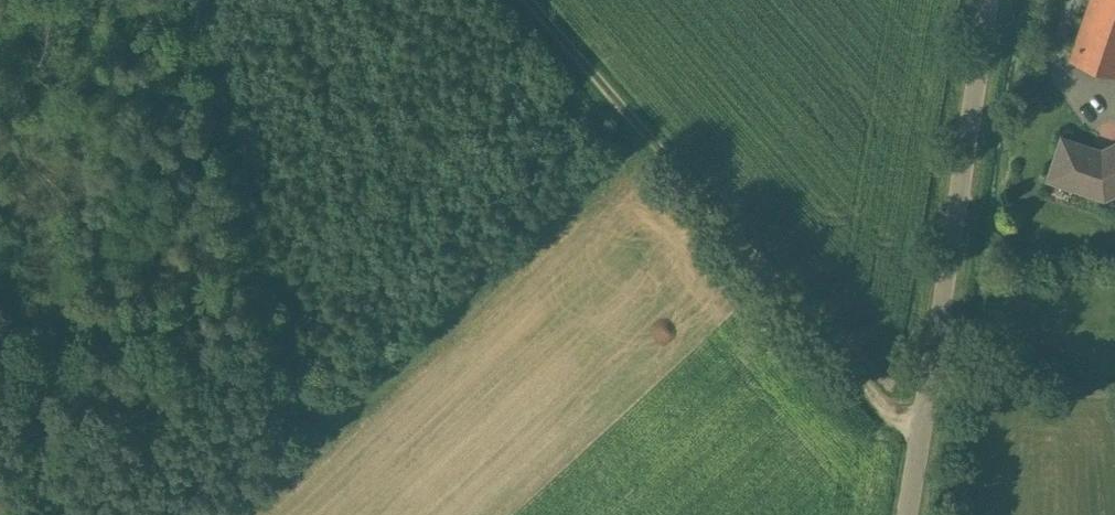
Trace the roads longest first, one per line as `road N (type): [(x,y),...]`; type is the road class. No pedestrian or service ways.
road 1 (track): [(922,427),(894,415),(524,0)]
road 2 (unclassified): [(994,0),(907,514)]

